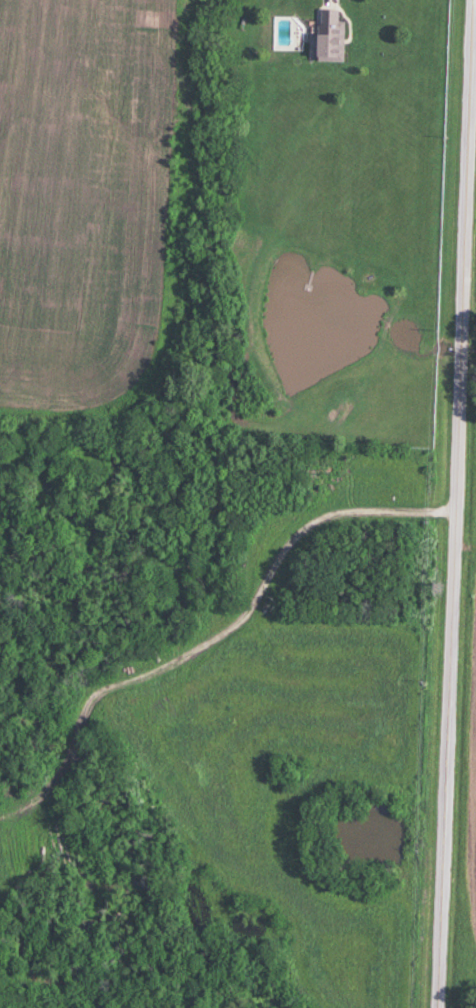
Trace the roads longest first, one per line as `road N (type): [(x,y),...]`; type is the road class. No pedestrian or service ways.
road 1 (secondary): [(443,1007),(475,46)]

